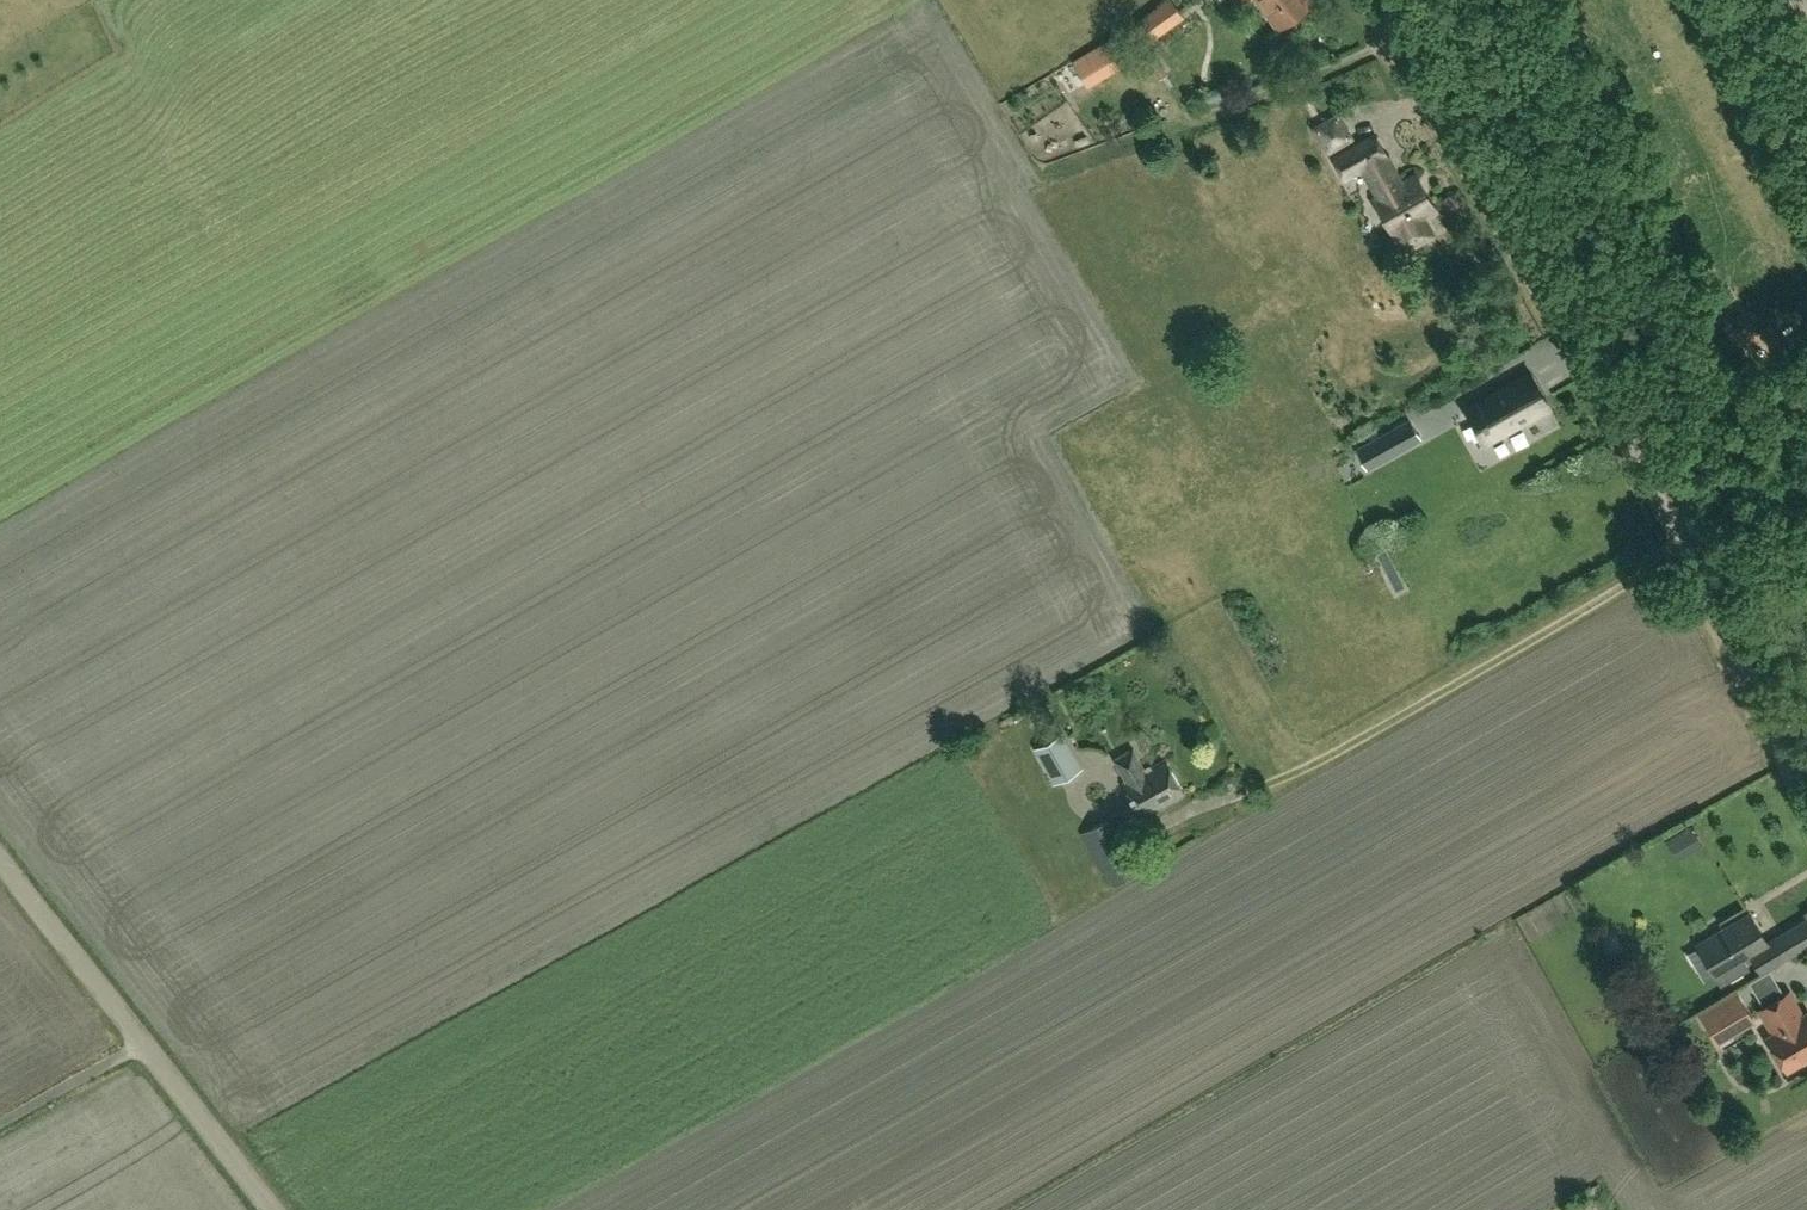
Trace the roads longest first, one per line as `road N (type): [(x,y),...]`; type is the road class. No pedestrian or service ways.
road 1 (residential): [(1806,786),(1602,401),(1364,0)]
road 2 (unclassified): [(273,1209),(0,857)]

